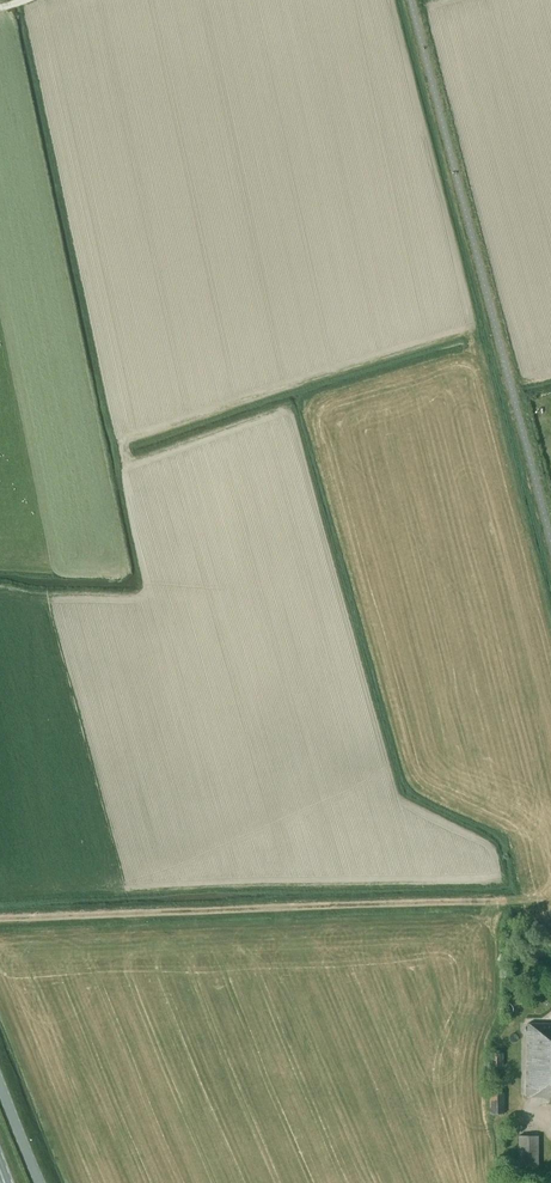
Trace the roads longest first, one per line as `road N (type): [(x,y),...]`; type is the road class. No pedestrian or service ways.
road 1 (track): [(0,920),(525,898)]

